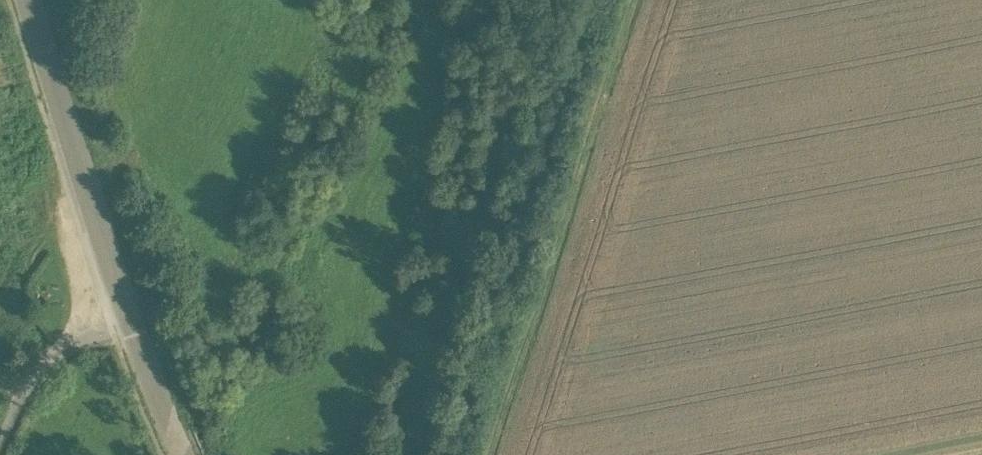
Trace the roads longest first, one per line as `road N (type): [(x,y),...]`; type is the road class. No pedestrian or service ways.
road 1 (tertiary): [(182,454),(142,363),(29,0)]
road 2 (track): [(491,454),(632,0)]
road 3 (track): [(0,446),(48,357),(131,323)]

